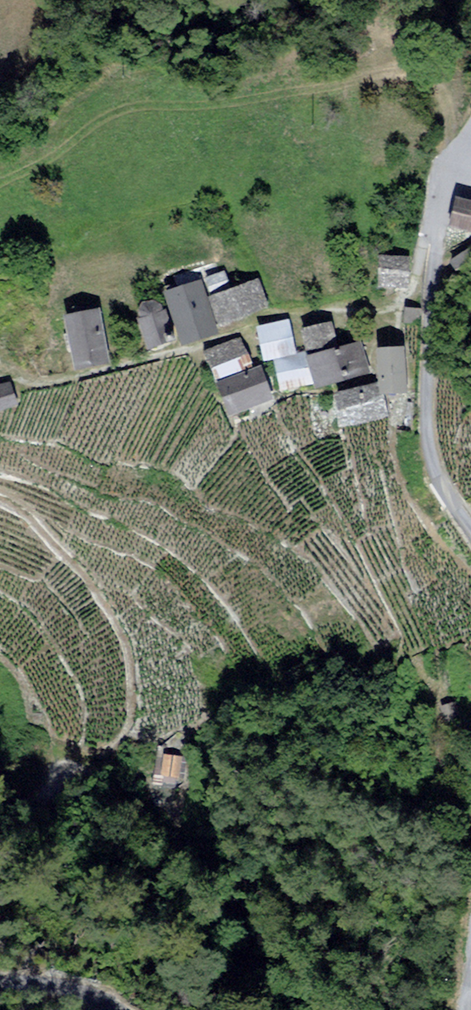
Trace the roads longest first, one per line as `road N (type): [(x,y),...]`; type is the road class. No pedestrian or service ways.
road 1 (unclassified): [(470,155),(444,220),(430,439),(435,465),(470,525)]

